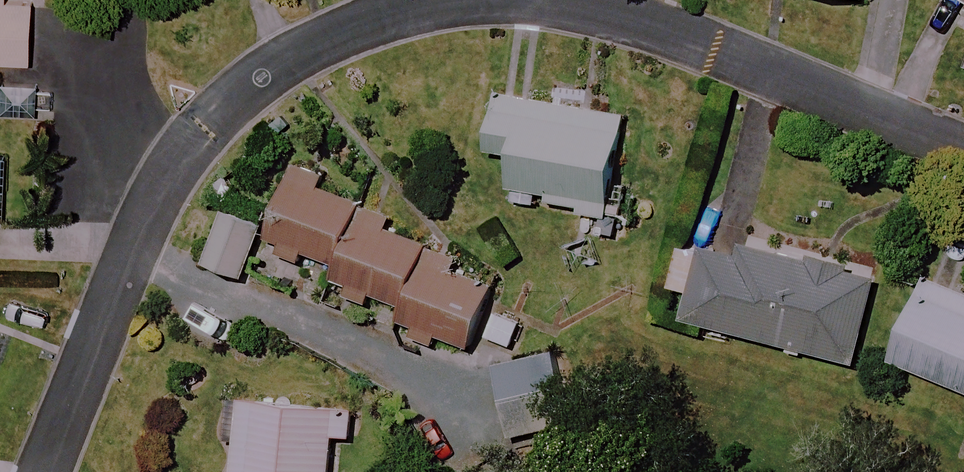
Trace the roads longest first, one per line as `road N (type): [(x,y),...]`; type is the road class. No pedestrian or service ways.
road 1 (residential): [(497,0),(374,18),(303,48),(241,92),(186,148),(154,207),(48,471)]
road 2 (residential): [(963,148),(678,37),(516,0)]

